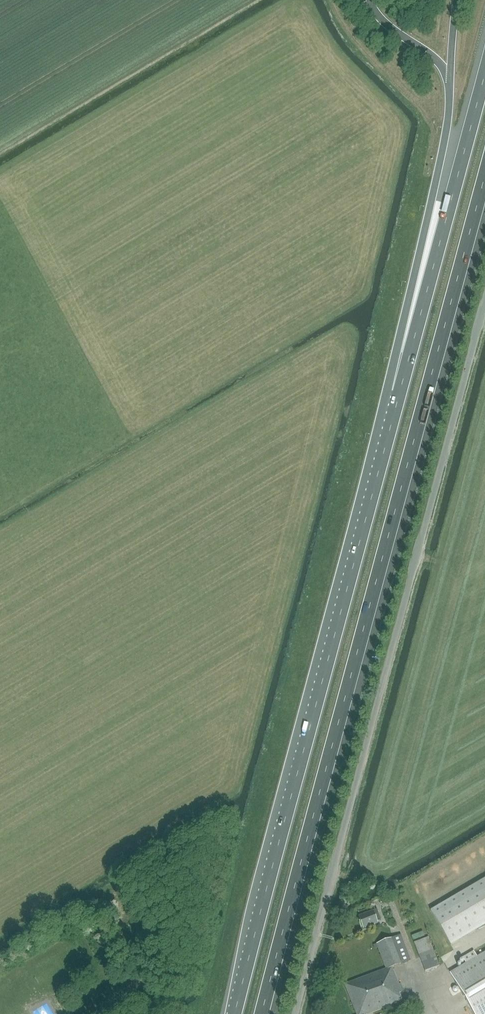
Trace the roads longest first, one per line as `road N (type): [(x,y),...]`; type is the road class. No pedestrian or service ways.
road 1 (motorway): [(262,1013),(484,180)]
road 2 (unclassified): [(296,1013),(484,304)]
road 3 (motorway): [(400,391),(234,1013)]
road 4 (motorway): [(484,72),(400,391)]
road 5 (motorway): [(451,84),(400,391)]

